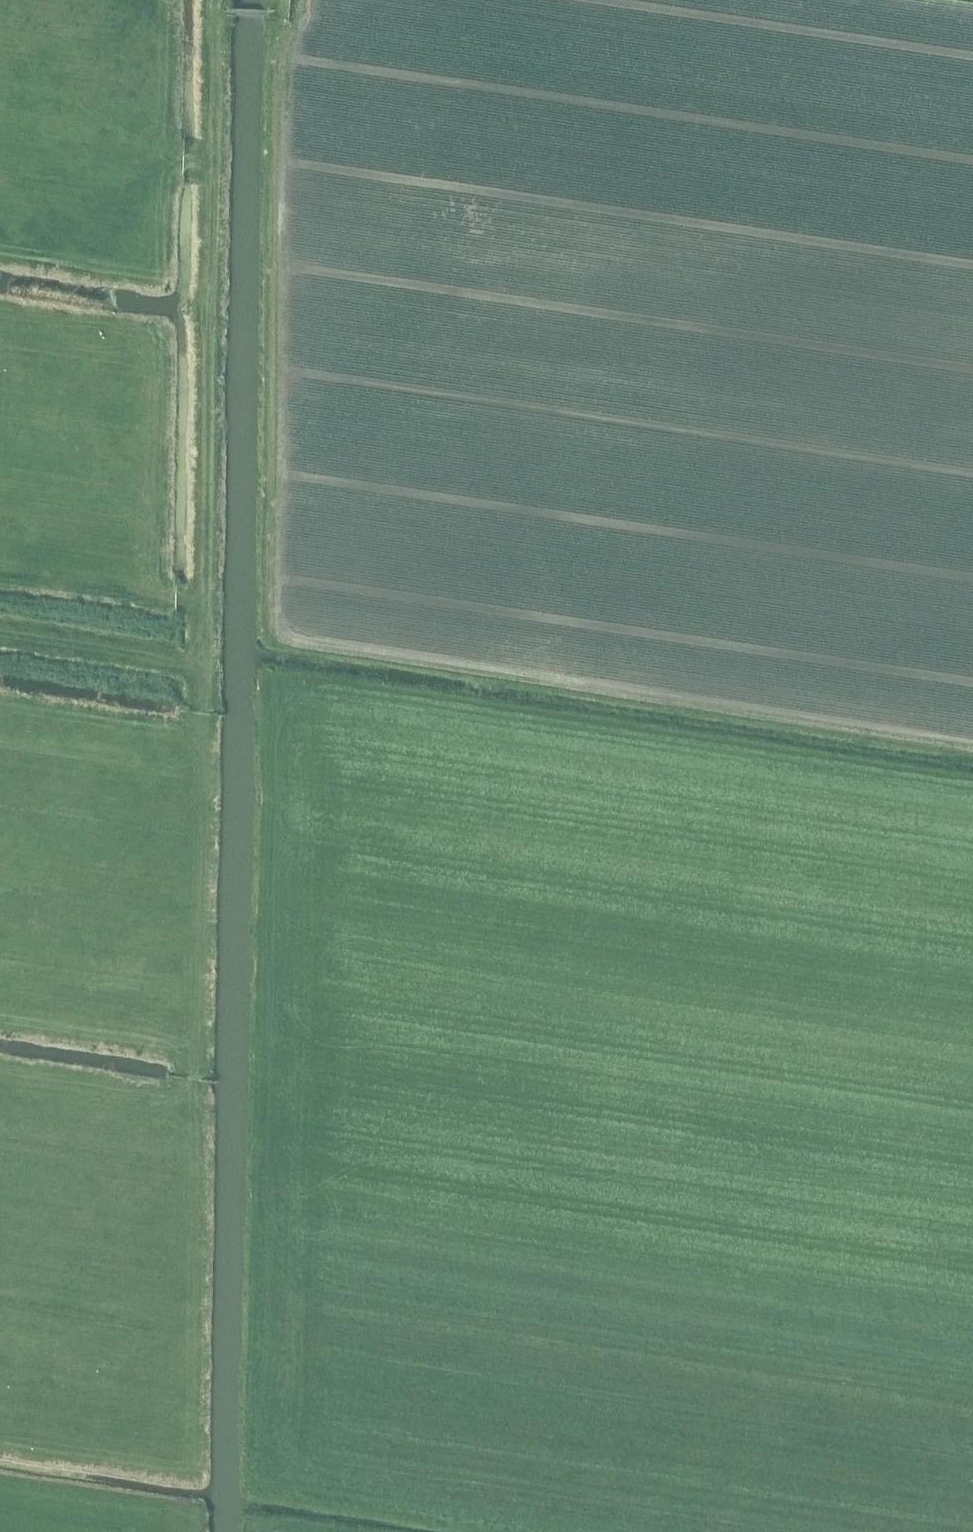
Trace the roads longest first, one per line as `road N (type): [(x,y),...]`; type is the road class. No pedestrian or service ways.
road 1 (track): [(287,0),(286,13),(210,9),(207,521),(198,668),(0,638)]

